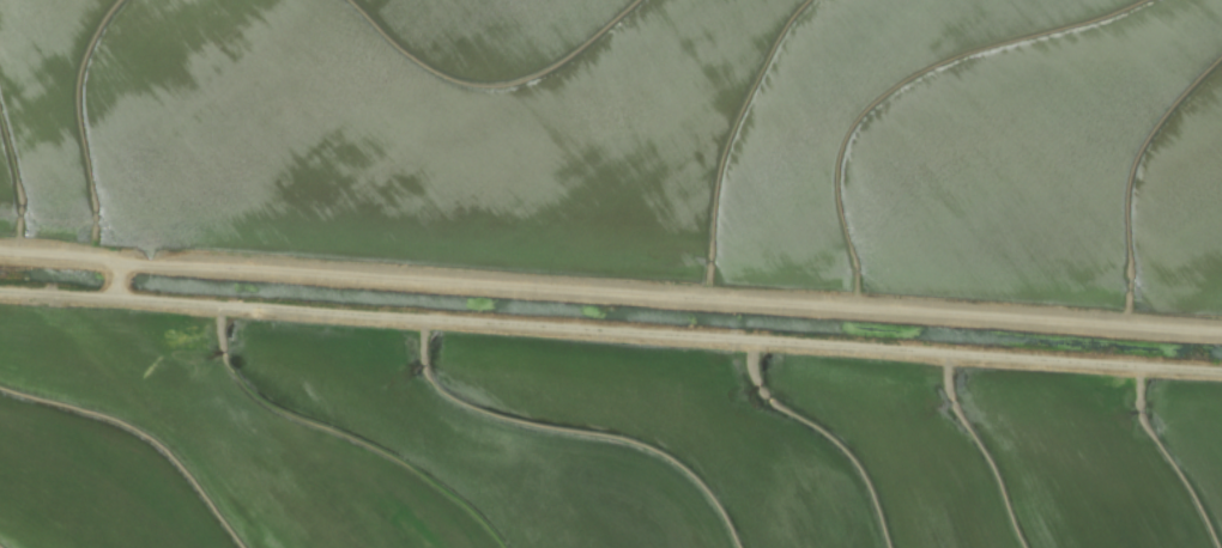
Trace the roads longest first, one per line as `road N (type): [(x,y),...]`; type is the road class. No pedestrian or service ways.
road 1 (track): [(1221,370),(0,291)]

